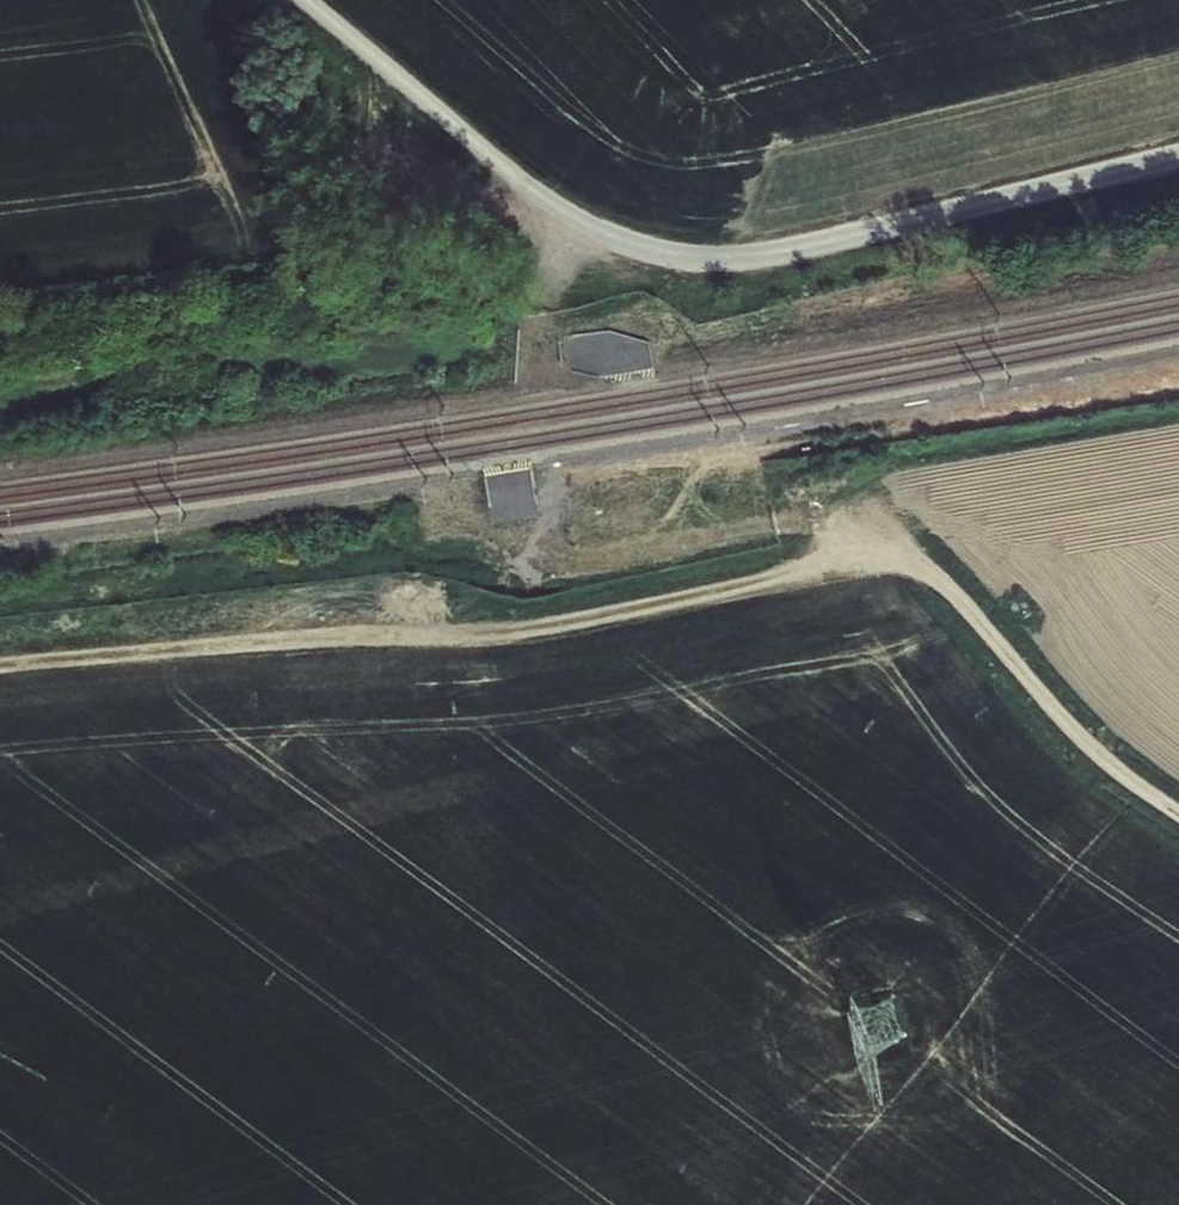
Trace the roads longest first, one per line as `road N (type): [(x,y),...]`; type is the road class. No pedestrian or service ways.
road 1 (track): [(1178,821),(1072,735),(913,564),(511,630),(0,674)]
road 2 (unclassified): [(304,0),(576,223),(695,257),(764,258),(1178,160)]

